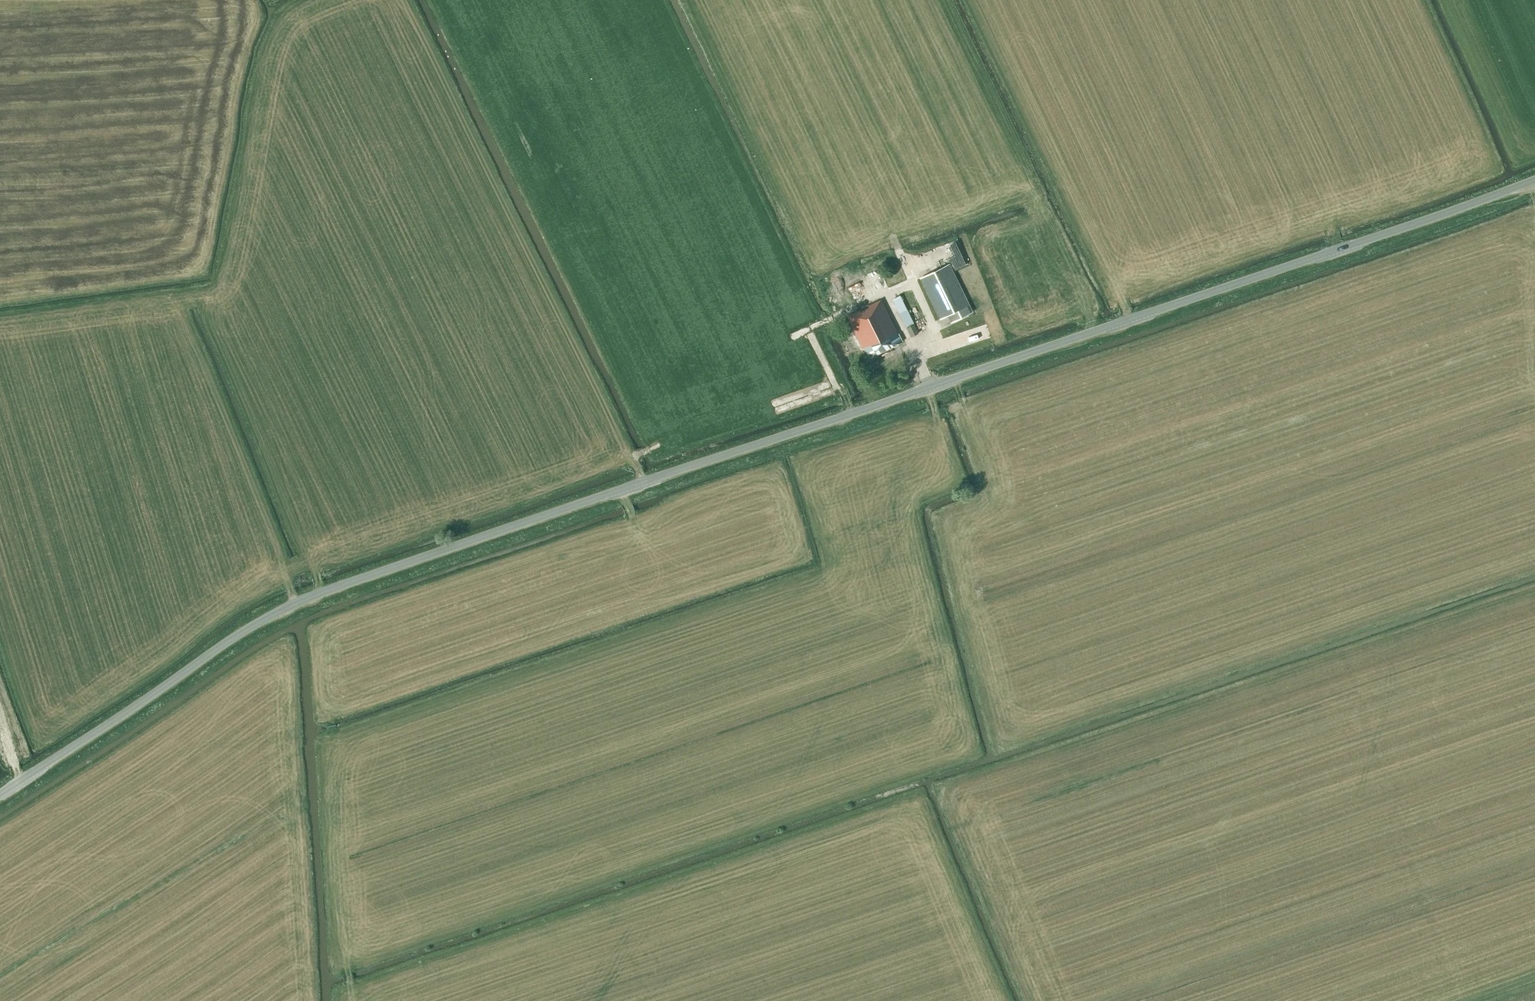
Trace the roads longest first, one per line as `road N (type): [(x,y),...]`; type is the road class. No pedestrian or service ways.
road 1 (unclassified): [(0,795),(301,602),(1534,180)]

